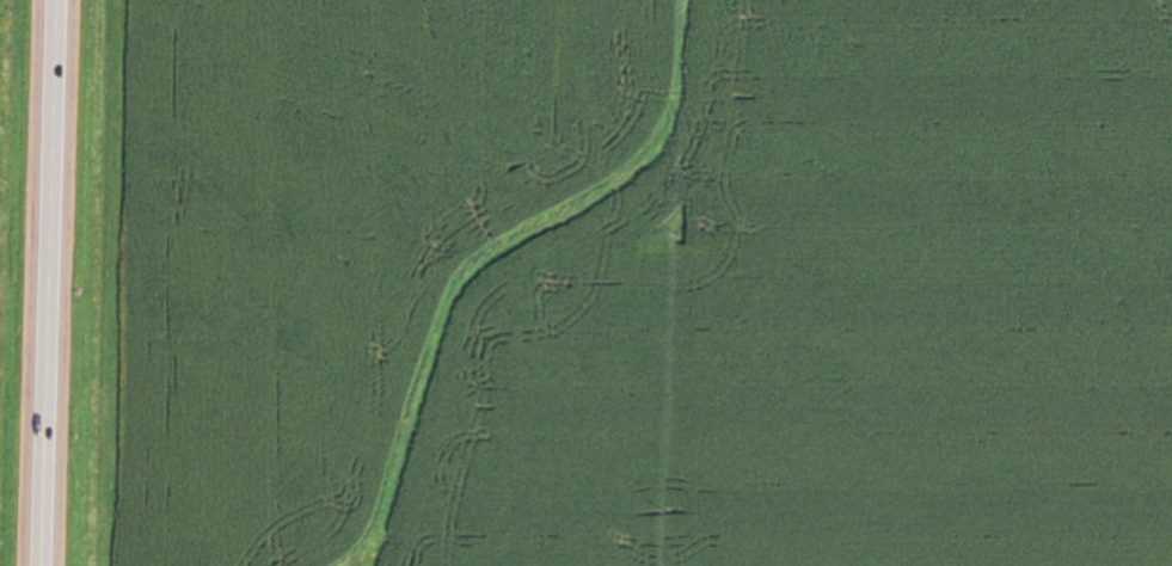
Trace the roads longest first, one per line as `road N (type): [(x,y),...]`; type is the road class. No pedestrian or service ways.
road 1 (primary): [(47,565),(61,0)]

